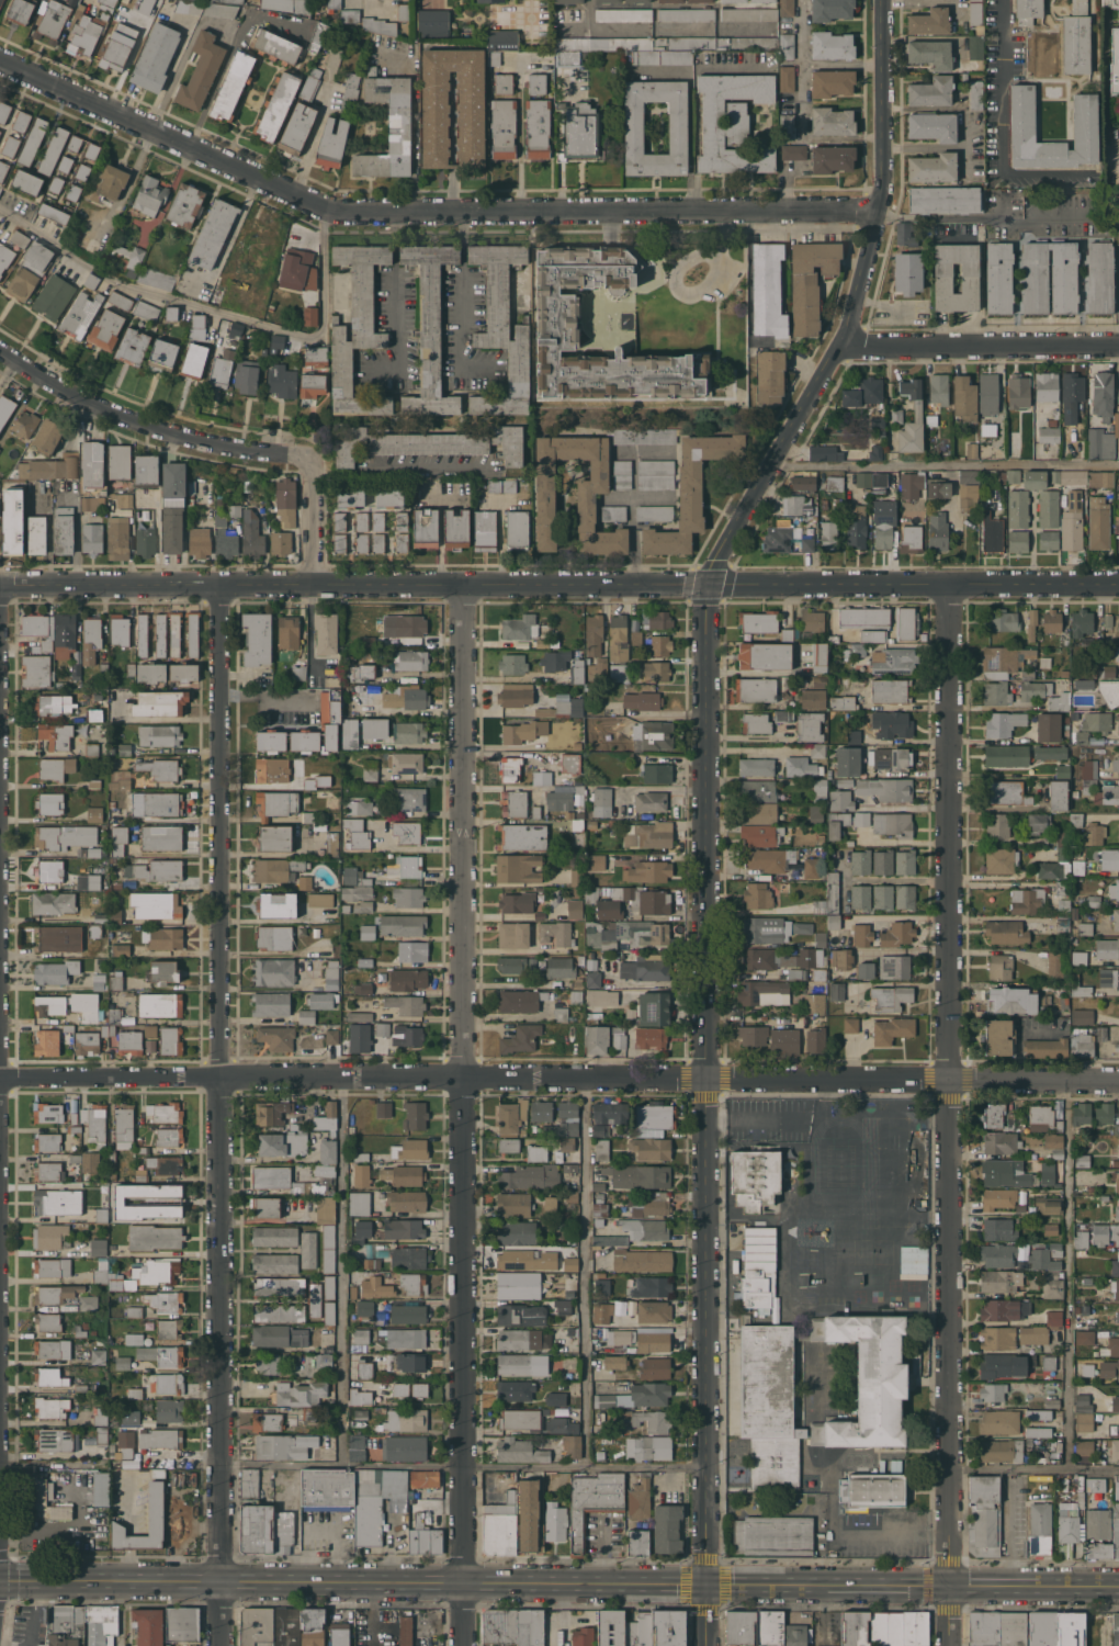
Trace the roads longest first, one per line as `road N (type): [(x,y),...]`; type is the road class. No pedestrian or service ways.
road 1 (tertiary): [(881,0),(879,210),(844,346),(705,580),(710,1585)]
road 2 (tertiary): [(1118,582),(0,586)]
road 3 (secondary): [(2,1580),(1118,1586)]
road 4 (residential): [(948,582),(952,1645)]
road 5 (residential): [(219,584),(222,1645)]
road 6 (residential): [(460,585),(464,1645)]
road 7 (residential): [(879,210),(324,208),(0,62)]
road 8 (residential): [(705,1080),(0,1076)]
road 9 (residential): [(0,1174),(0,1595)]
road 10 (residential): [(1118,1079),(705,1080)]
road 11 (residential): [(314,458),(211,442),(114,414),(0,349)]
road 12 (residential): [(1118,343),(844,346)]
road 13 (residential): [(314,458),(317,585)]

